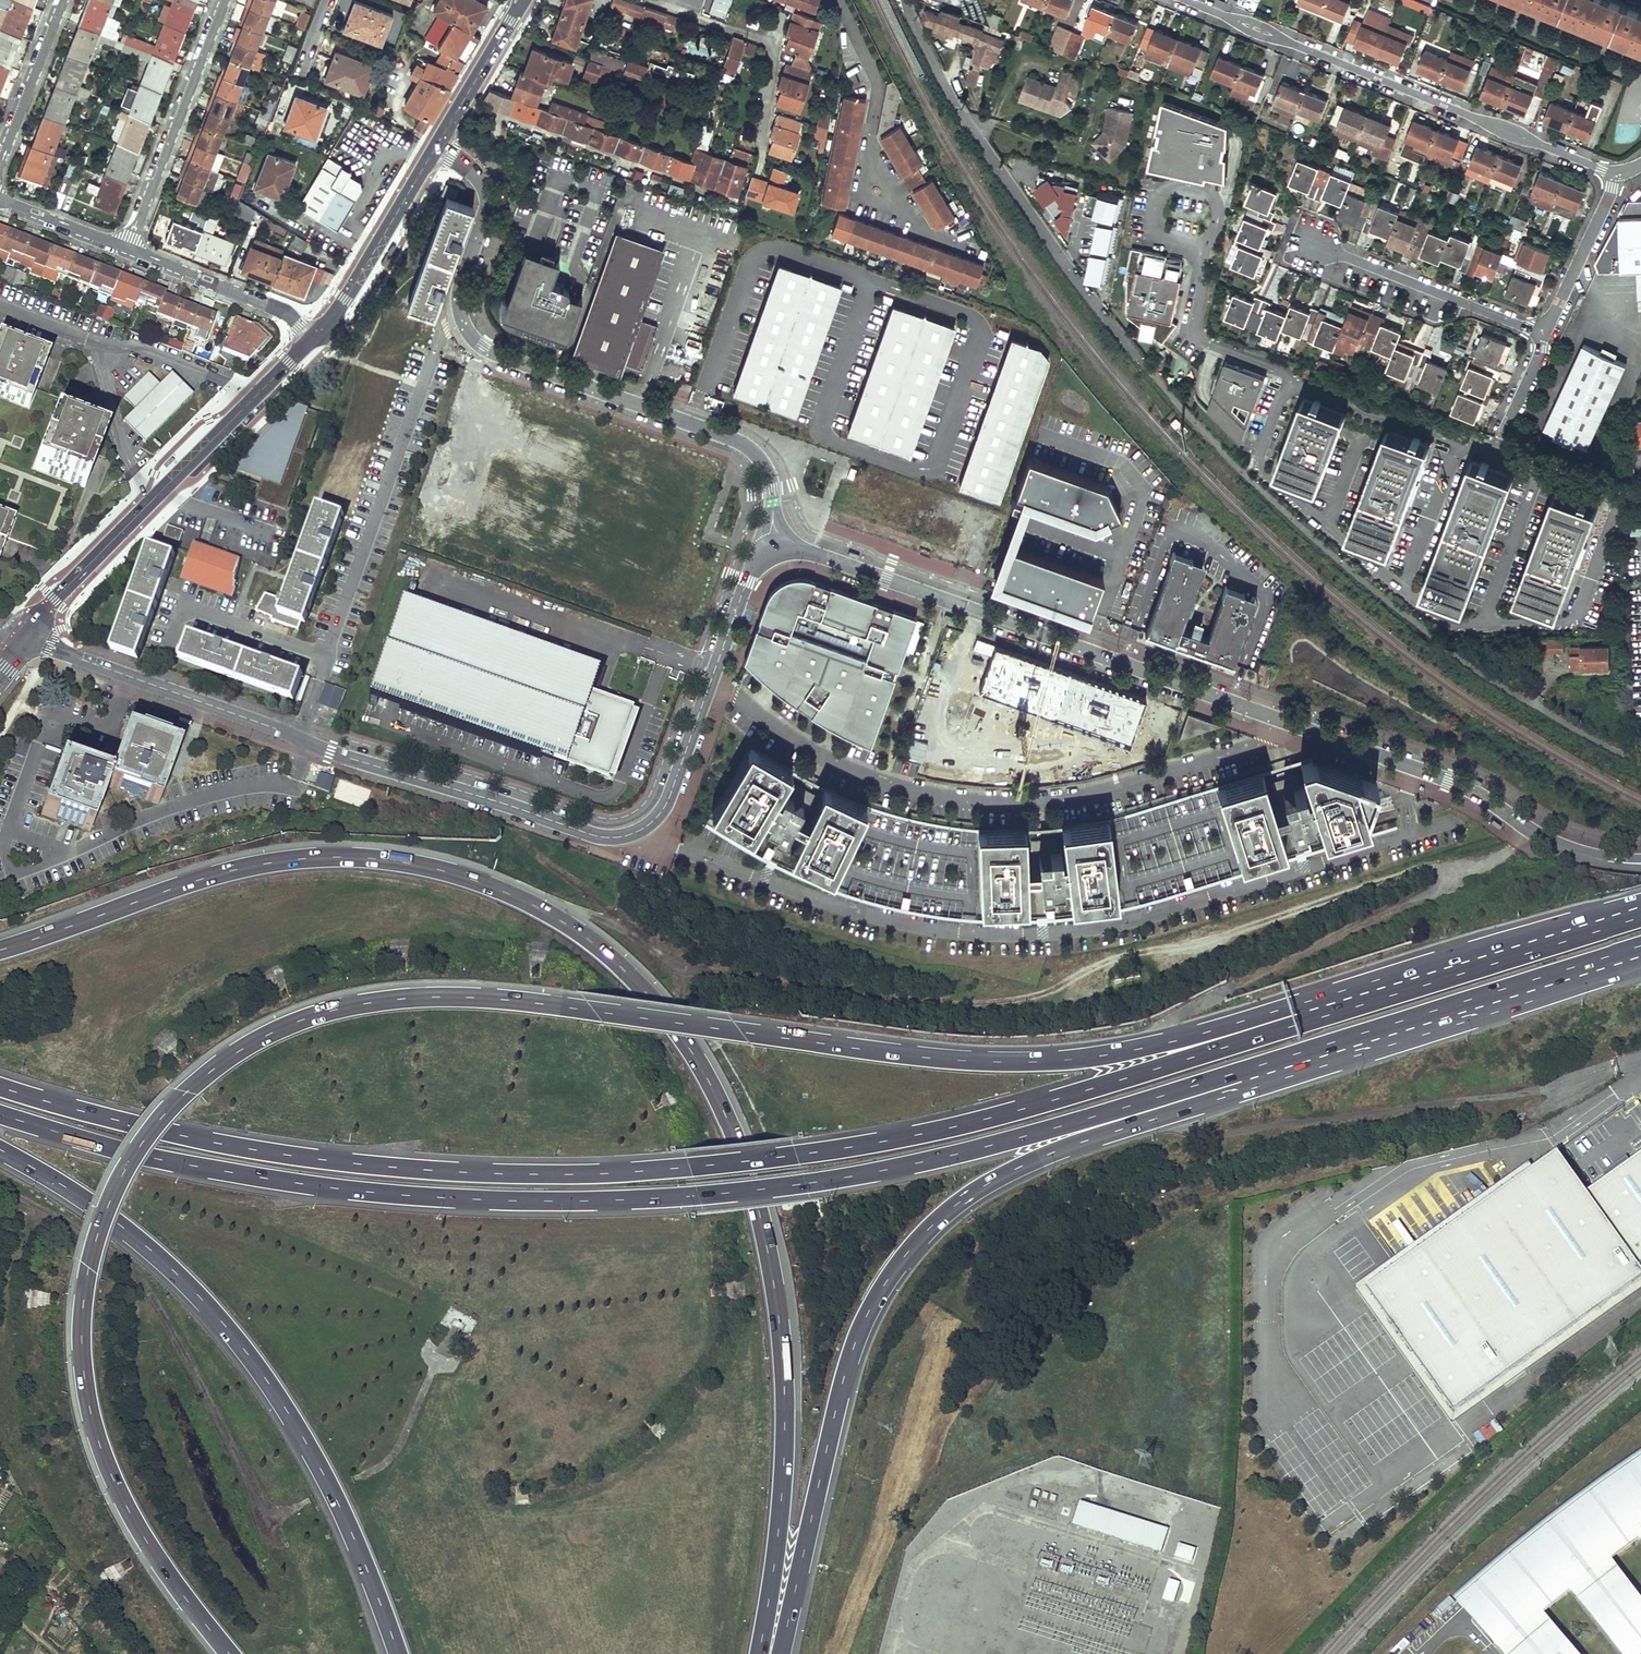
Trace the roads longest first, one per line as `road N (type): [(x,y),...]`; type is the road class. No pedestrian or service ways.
road 1 (motorway): [(1322,1017),(1282,1013),(1094,1056),(961,1060),(459,995),(359,1003),(252,1041),(183,1094),(133,1155),(99,1222),(80,1318),(85,1402),(114,1484),(139,1533),(230,1653)]
road 2 (motorway): [(759,1653),(777,1545),(785,1401),(766,1238),(727,1121),(688,1046),(630,974),(592,940),(510,893),(374,858),(279,860),(220,873),(0,949)]
road 3 (motorway): [(1322,1017),(894,1139),(731,1165),(599,1173),(437,1170),(265,1151),(0,1087)]
road 4 (motorway): [(0,1115),(166,1159),(349,1189),(602,1200),(744,1193),(900,1167),(1258,1067)]
road 5 (residential): [(29,635),(346,757),(597,837),(627,837),(664,808),(751,570),(777,547)]
road 6 (residential): [(777,547),(886,578),(1410,766),(1470,791),(1560,846),(1640,862)]
road 7 (motorway): [(779,1653),(853,1345),(916,1238),(981,1183),(1028,1158),(1200,1103),(1258,1067)]
road 8 (motorway): [(0,1149),(127,1232),(226,1325),(316,1459),(399,1653)]
road 9 (residential): [(436,148),(479,178),(486,201),(459,289),(466,329),(500,356),(747,446),(771,481),(777,547)]
road 10 (residential): [(1185,0),(1617,173)]
road 11 (residential): [(904,0),(970,129),(1140,360)]
road 12 (motorway): [(1258,1067),(1640,952)]
road 13 (motorway): [(1640,913),(1322,1017)]
road 14 (residential): [(253,398),(147,351),(112,351),(107,390),(130,467),(158,492)]
road 15 (residential): [(224,0),(129,248)]
road 16 (residential): [(1545,335),(1313,243)]
road 17 (secondary): [(436,148),(312,337)]
road 18 (residential): [(129,248),(283,311),(312,337)]
road 19 (secondary): [(158,492),(29,635)]
road 20 (residential): [(1545,335),(1617,173)]
road 21 (secondary): [(523,0),(436,148)]
road 22 (residential): [(0,158),(62,0)]
road 23 (residential): [(872,135),(858,204),(930,231)]
road 24 (residential): [(842,0),(883,82),(872,135)]
road 25 (residential): [(129,248),(0,198)]
road 26 (secondary): [(253,398),(158,492)]

